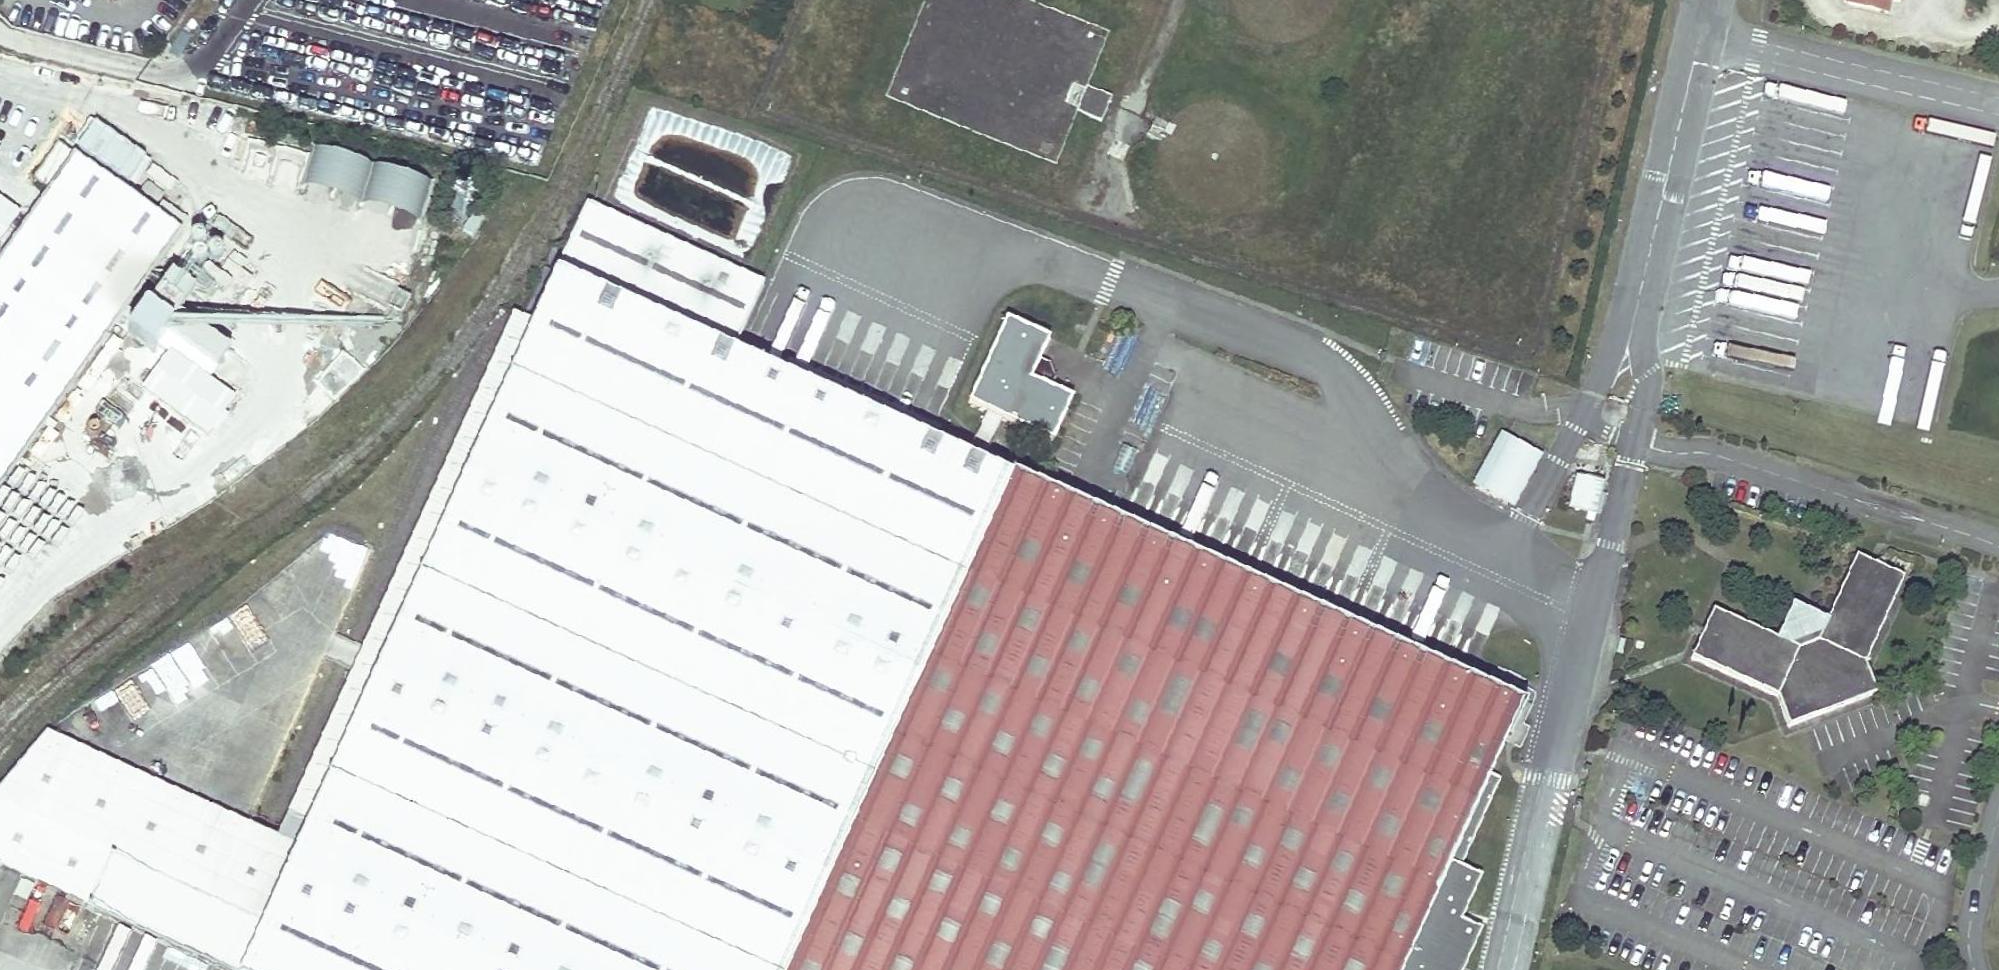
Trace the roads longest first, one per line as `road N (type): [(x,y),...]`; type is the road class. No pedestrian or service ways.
road 1 (unclassified): [(1709,0),(1636,307)]

